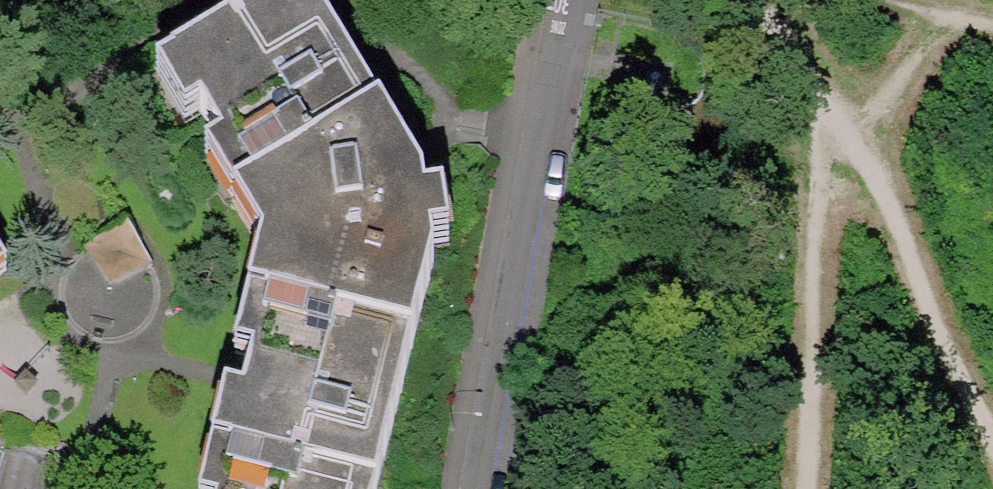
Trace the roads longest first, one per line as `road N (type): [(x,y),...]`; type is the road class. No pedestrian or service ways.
road 1 (residential): [(568,0),(472,488)]
road 2 (track): [(803,488),(822,162),(848,134)]
road 3 (track): [(992,437),(848,134)]
road 4 (track): [(848,134),(949,16),(992,24)]
road 5 (track): [(848,134),(757,0)]

